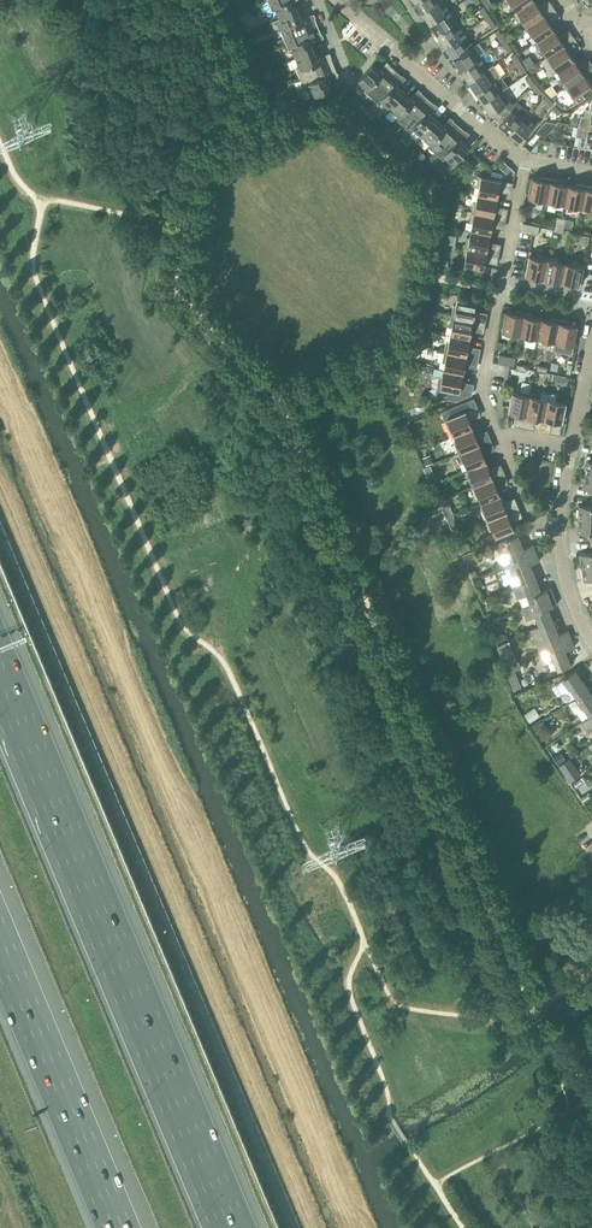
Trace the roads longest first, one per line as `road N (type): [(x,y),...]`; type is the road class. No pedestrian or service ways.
road 1 (motorway): [(234,1227),(0,668)]
road 2 (motorway): [(0,943),(119,1227)]
road 3 (residential): [(498,433),(482,391),(526,162)]
road 4 (residential): [(526,162),(335,0)]
road 5 (residential): [(591,639),(564,570),(560,520)]

